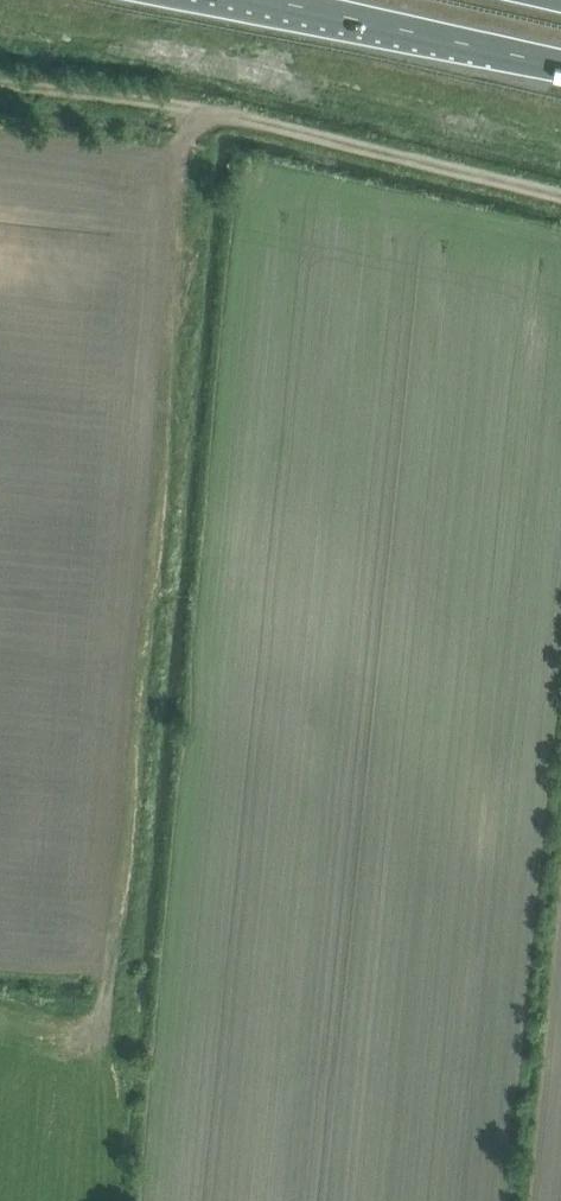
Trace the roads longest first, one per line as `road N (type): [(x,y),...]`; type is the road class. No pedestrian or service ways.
road 1 (trunk): [(275,0),(560,64)]

